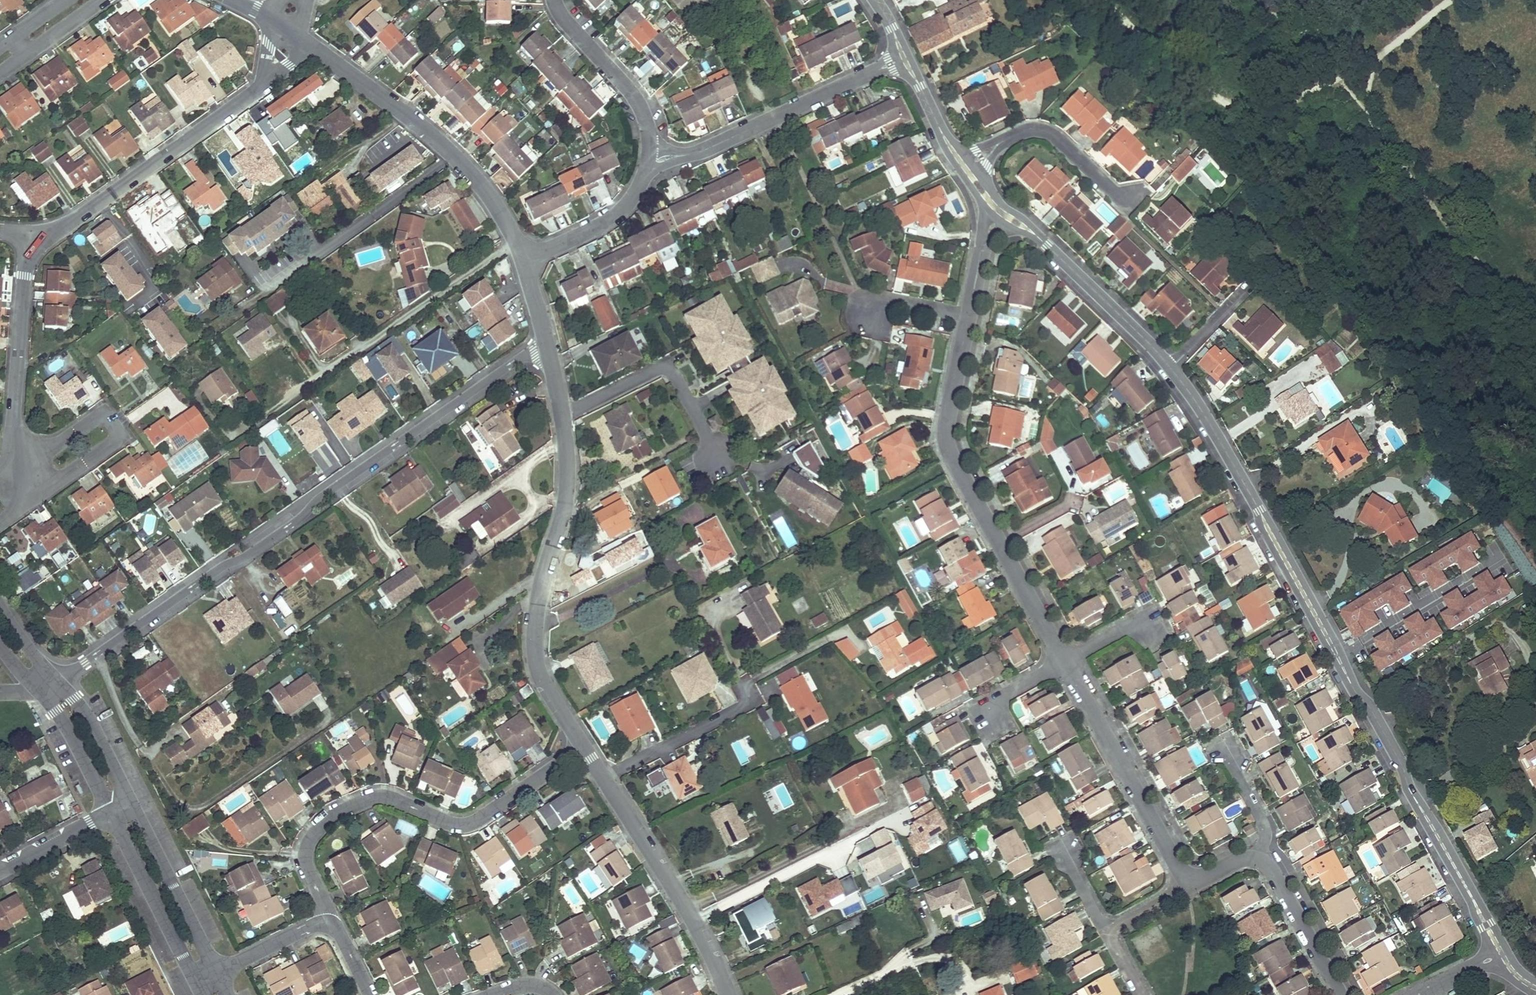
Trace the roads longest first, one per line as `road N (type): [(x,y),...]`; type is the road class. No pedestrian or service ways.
road 1 (residential): [(1171,369),(1260,510),(1502,953)]
road 2 (residential): [(549,351),(521,359),(56,682)]
road 3 (residential): [(549,351),(564,414),(569,498),(536,647),(541,673),(583,749)]
road 4 (residential): [(974,287),(950,451),(1064,663)]
road 5 (residential): [(583,749),(465,824),(390,797),(338,813),(307,854),(335,923)]
road 6 (residential): [(271,412),(515,242)]
road 7 (residential): [(583,749),(687,909),(729,994)]
road 8 (residential): [(265,81),(60,225),(27,233)]
road 9 (residential): [(904,59),(696,153),(649,160)]
road 10 (residential): [(238,310),(455,156)]
road 11 (residential): [(1064,663),(1187,882)]
road 12 (residential): [(32,498),(123,437),(105,413),(11,463)]
road 13 (residential): [(27,233),(11,463)]
road 14 (residential): [(1010,219),(1171,369)]
road 15 (unclassified): [(218,972),(131,801)]
road 16 (unclassified): [(112,810),(196,981)]
road 17 (residential): [(649,160),(637,100),(555,0)]
road 18 (residential): [(306,43),(455,156)]
road 19 (residential): [(649,160),(618,213),(524,260)]
road 20 (residential): [(1187,882),(1107,933),(1141,994)]
road 21 (residential): [(1258,858),(1340,994)]
road 22 (residential): [(1127,199),(1051,135),(1032,130),(1008,139)]
road 23 (unclassified): [(35,689),(112,810)]
road 24 (unclassified): [(131,801),(81,708),(56,682)]
road 25 (residential): [(112,810),(0,870)]
road 26 (residential): [(335,923),(218,972)]
road 27 (residential): [(1224,749),(1266,826),(1258,858)]

